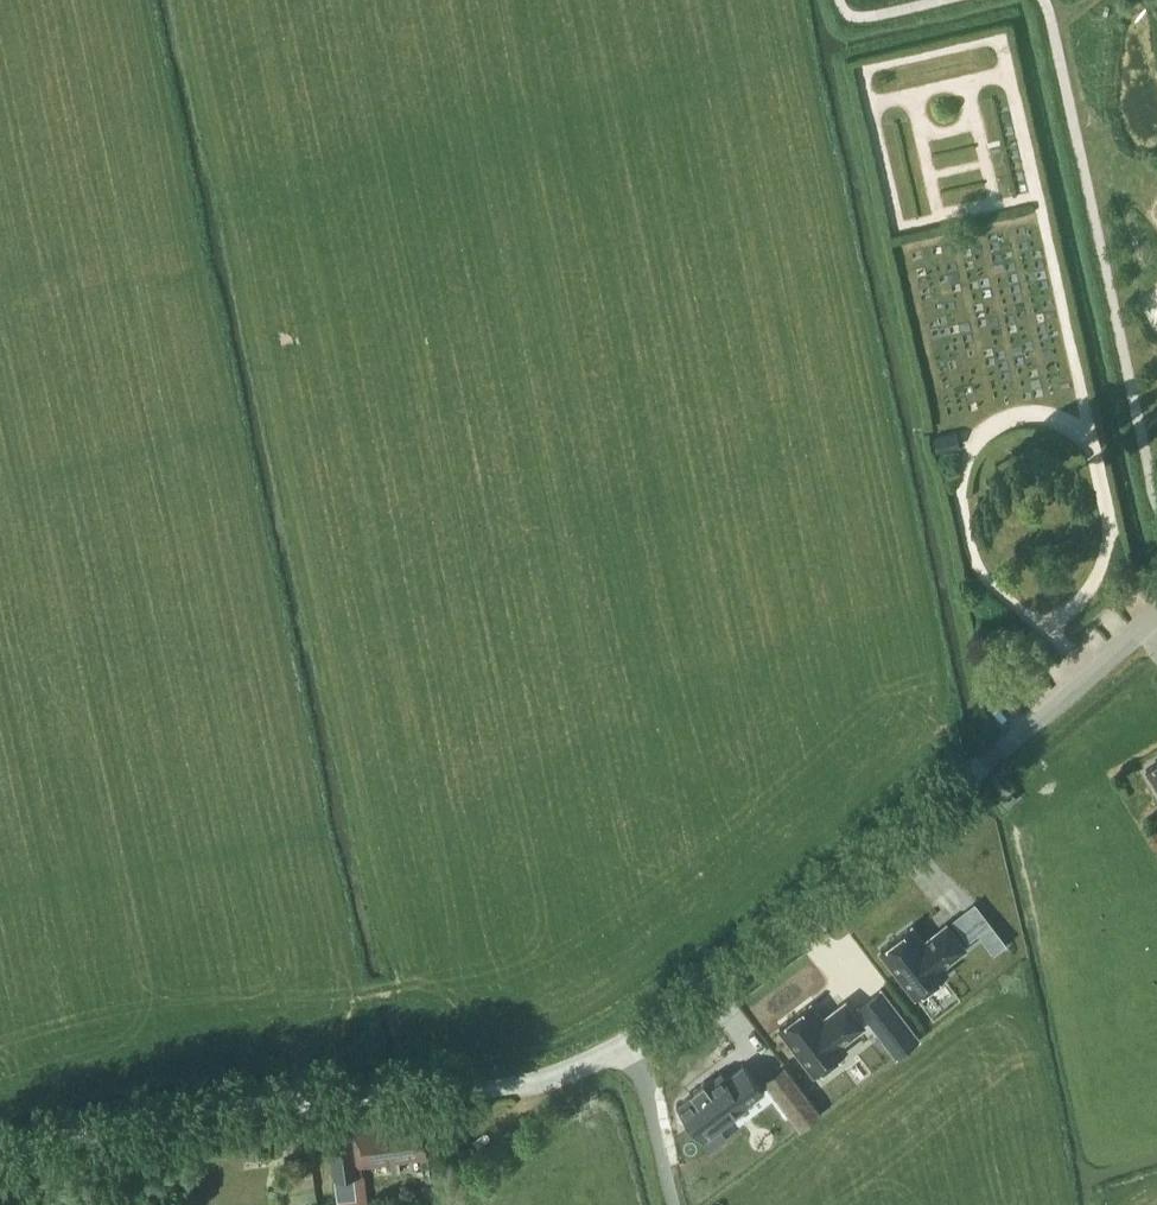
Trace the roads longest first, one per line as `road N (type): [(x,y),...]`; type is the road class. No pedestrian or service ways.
road 1 (tertiary): [(0,1150),(116,1114),(248,1091),(571,1060),(647,1027),(898,839),(1156,613)]

